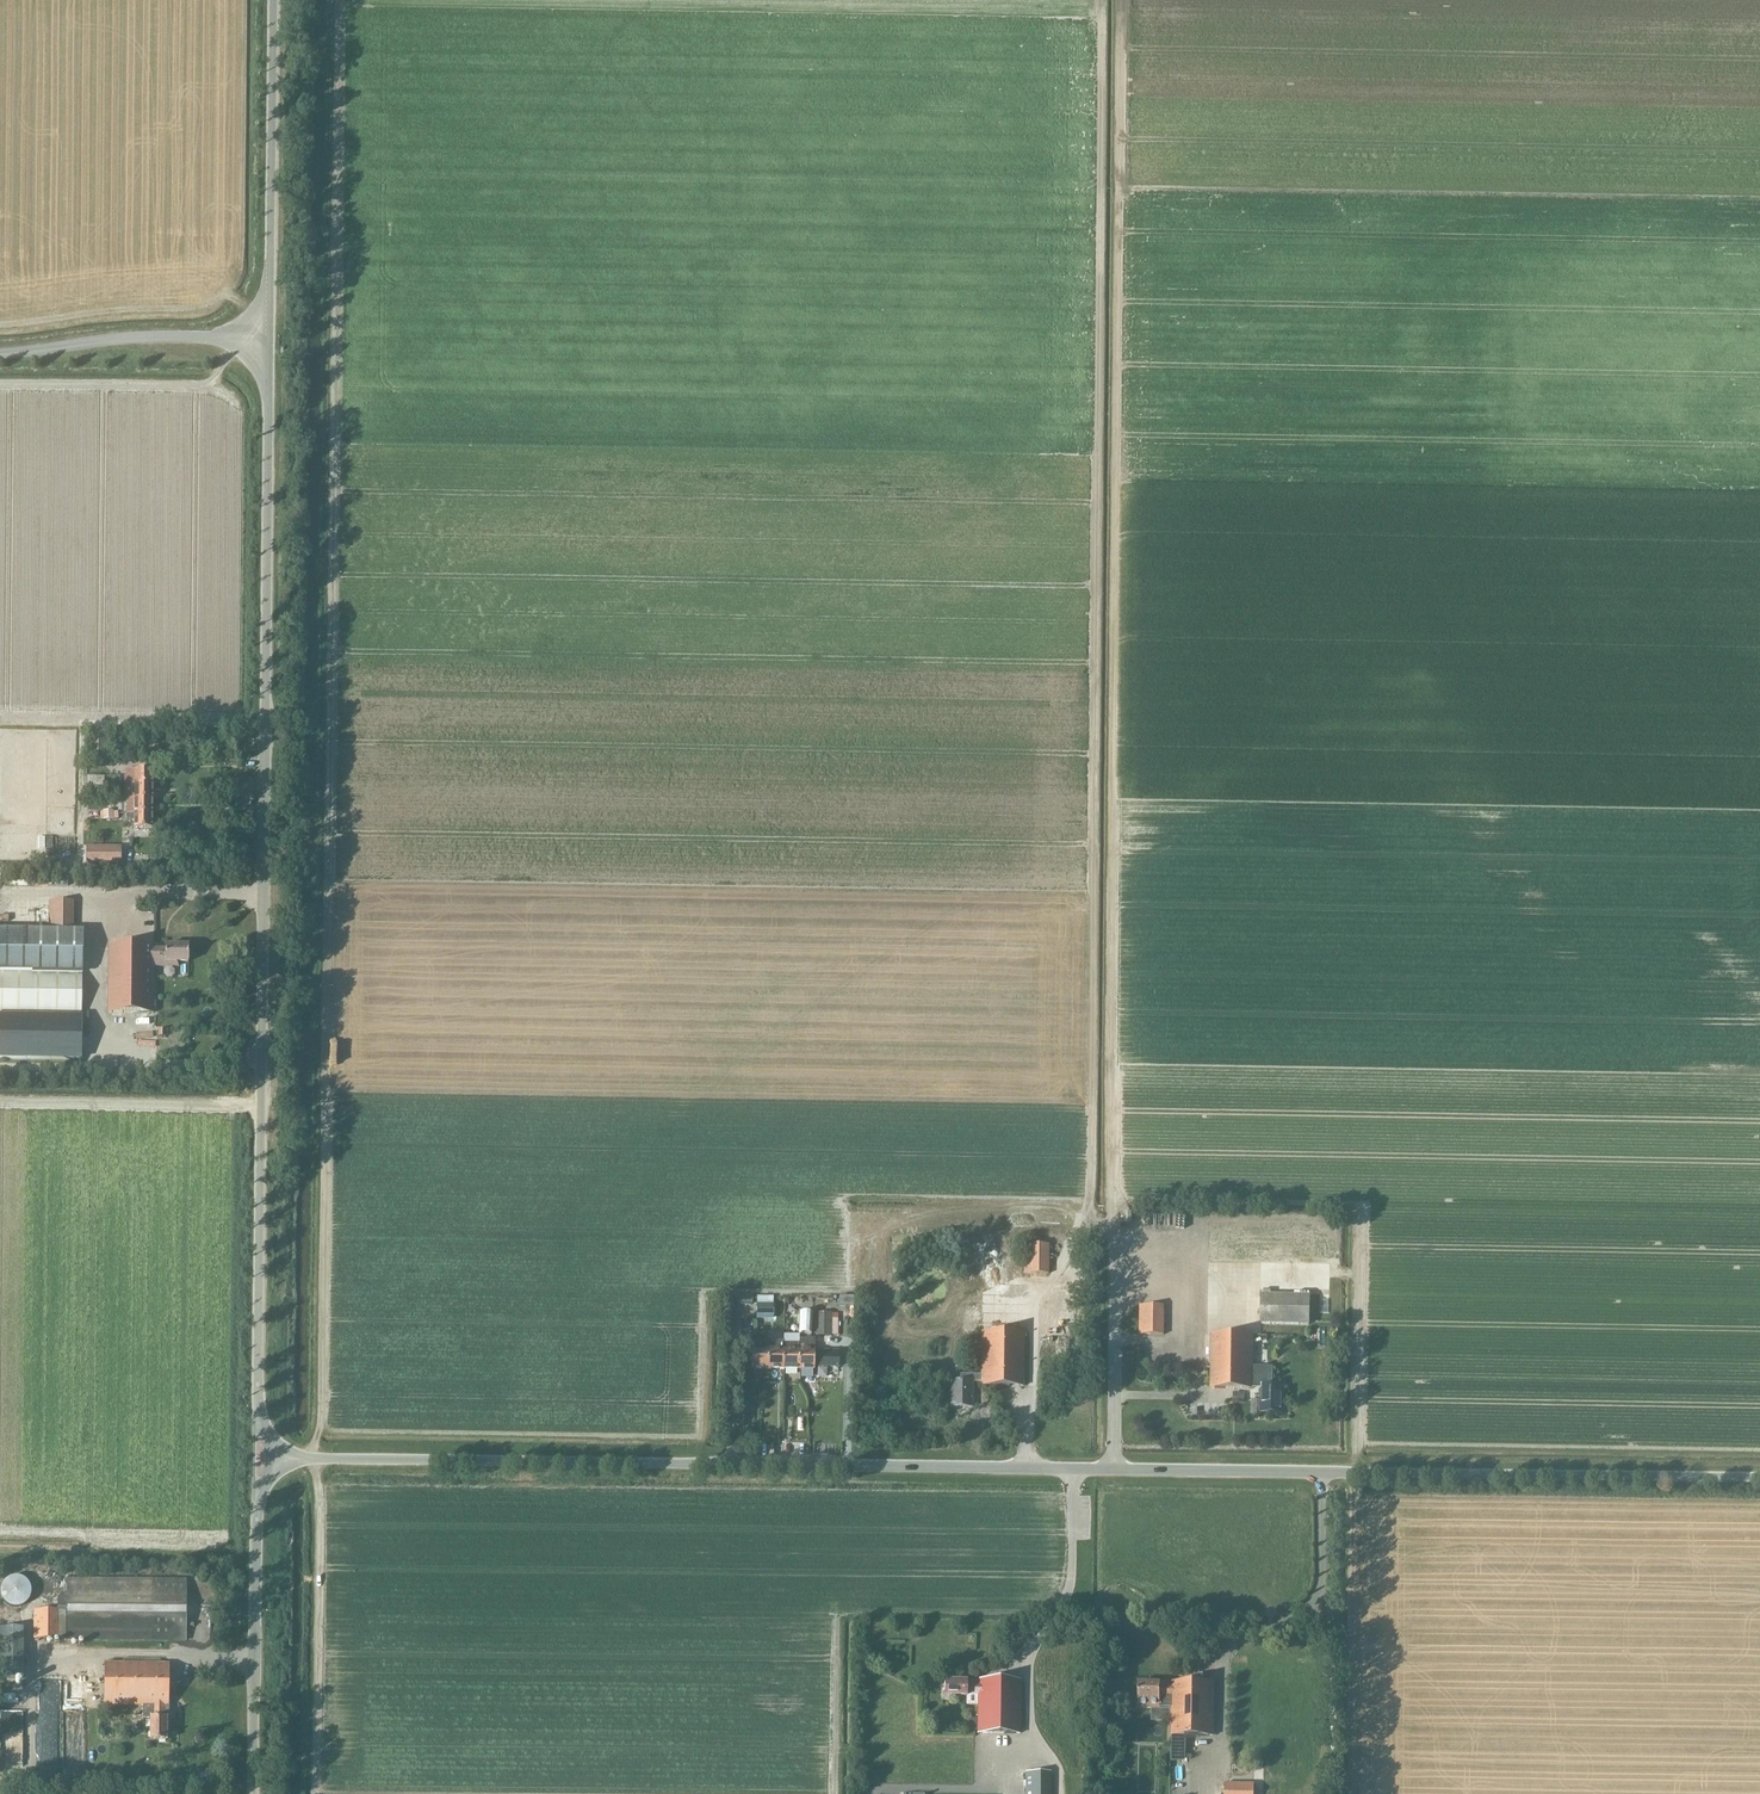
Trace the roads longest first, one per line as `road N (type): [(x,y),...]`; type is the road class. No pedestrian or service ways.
road 1 (unclassified): [(275,1457),(1759,1477)]
road 2 (unclassified): [(275,1457),(258,1402),(269,336)]
road 3 (unclassified): [(253,1793),(257,1508),(275,1457)]
road 4 (unclassified): [(269,336),(273,0)]
road 5 (unclassified): [(0,352),(134,336),(269,336)]

